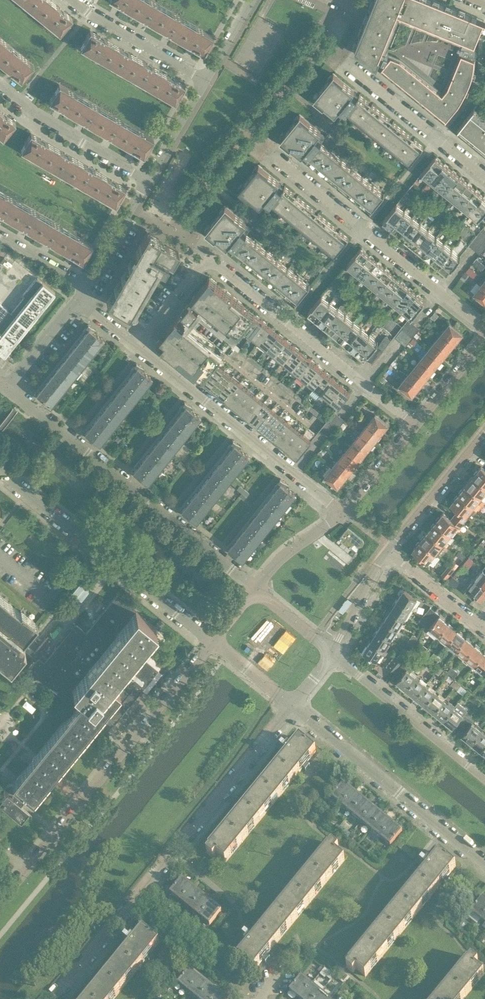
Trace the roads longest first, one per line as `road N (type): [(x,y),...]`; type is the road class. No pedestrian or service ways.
road 1 (residential): [(50,998),(293,706)]
road 2 (residential): [(413,425),(208,258),(138,346)]
road 3 (residential): [(255,588),(7,388)]
road 4 (residential): [(484,324),(252,137)]
road 5 (residential): [(213,640),(27,868)]
road 6 (residential): [(0,469),(213,640)]
road 7 (residential): [(343,513),(138,346)]
road 8 (residential): [(293,706),(484,862)]
road 9 (residential): [(484,777),(331,653)]
road 10 (residential): [(484,176),(343,60)]
road 11 (residential): [(148,180),(0,88)]
road 12 (residential): [(205,80),(73,0)]
road 13 (residential): [(388,549),(484,431)]
road 14 (residential): [(480,626),(388,549)]

